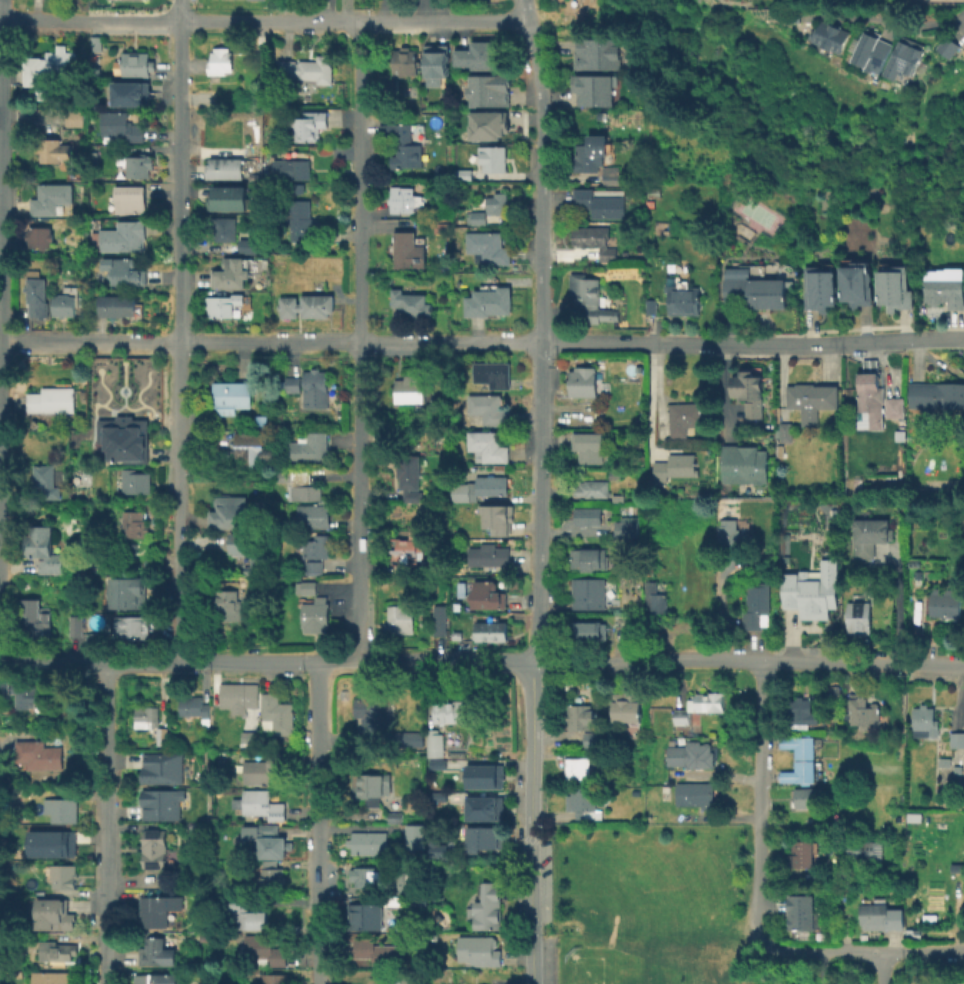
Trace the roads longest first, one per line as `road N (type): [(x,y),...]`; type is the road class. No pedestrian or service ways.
road 1 (residential): [(524,0),(541,114),(537,663)]
road 2 (residential): [(180,0),(179,661)]
road 3 (residential): [(656,346),(0,340)]
road 4 (residential): [(361,23),(360,662)]
road 5 (residential): [(537,663),(35,664),(0,652)]
road 6 (residential): [(527,22),(16,24),(0,7)]
road 7 (residential): [(963,665),(537,663)]
road 8 (residential): [(322,662),(320,983)]
road 9 (tertiary): [(537,663),(532,983)]
road 10 (residential): [(107,664),(104,983)]
road 11 (residential): [(760,662),(761,946)]
road 12 (residential): [(963,950),(761,946)]
road 13 (residential): [(840,345),(716,345)]
road 14 (residential): [(963,339),(840,345)]

